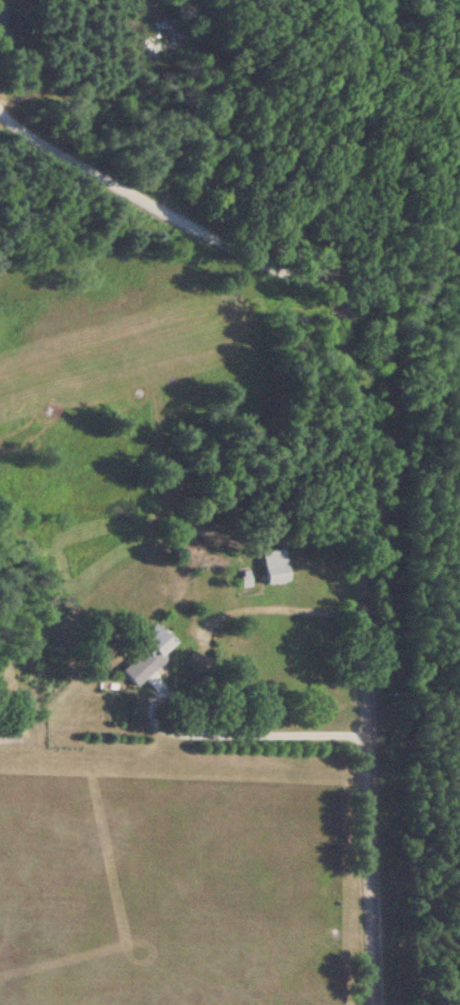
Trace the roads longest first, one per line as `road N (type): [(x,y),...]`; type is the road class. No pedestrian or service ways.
road 1 (residential): [(382,1004),(368,499),(338,311)]
road 2 (residential): [(338,311),(326,294),(193,225),(0,96)]
road 3 (residential): [(446,569),(418,500),(416,419),(459,337)]

